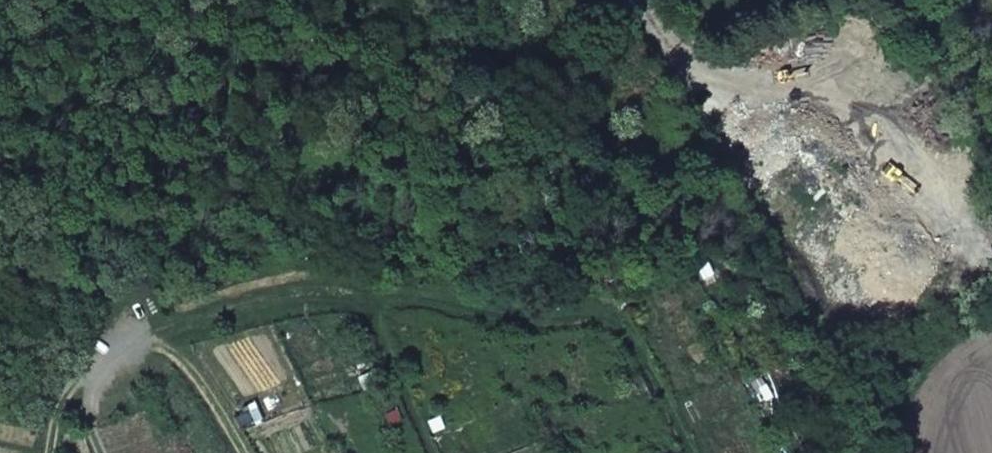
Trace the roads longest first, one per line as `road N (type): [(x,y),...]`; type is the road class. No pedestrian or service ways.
road 1 (track): [(691,452),(638,349),(611,324),(324,294),(156,334),(99,362),(57,416),(51,452)]
road 2 (track): [(431,452),(372,321),(349,296)]
road 3 (track): [(252,452),(195,359),(156,334)]
road 4 (track): [(129,346),(93,393),(103,452)]

